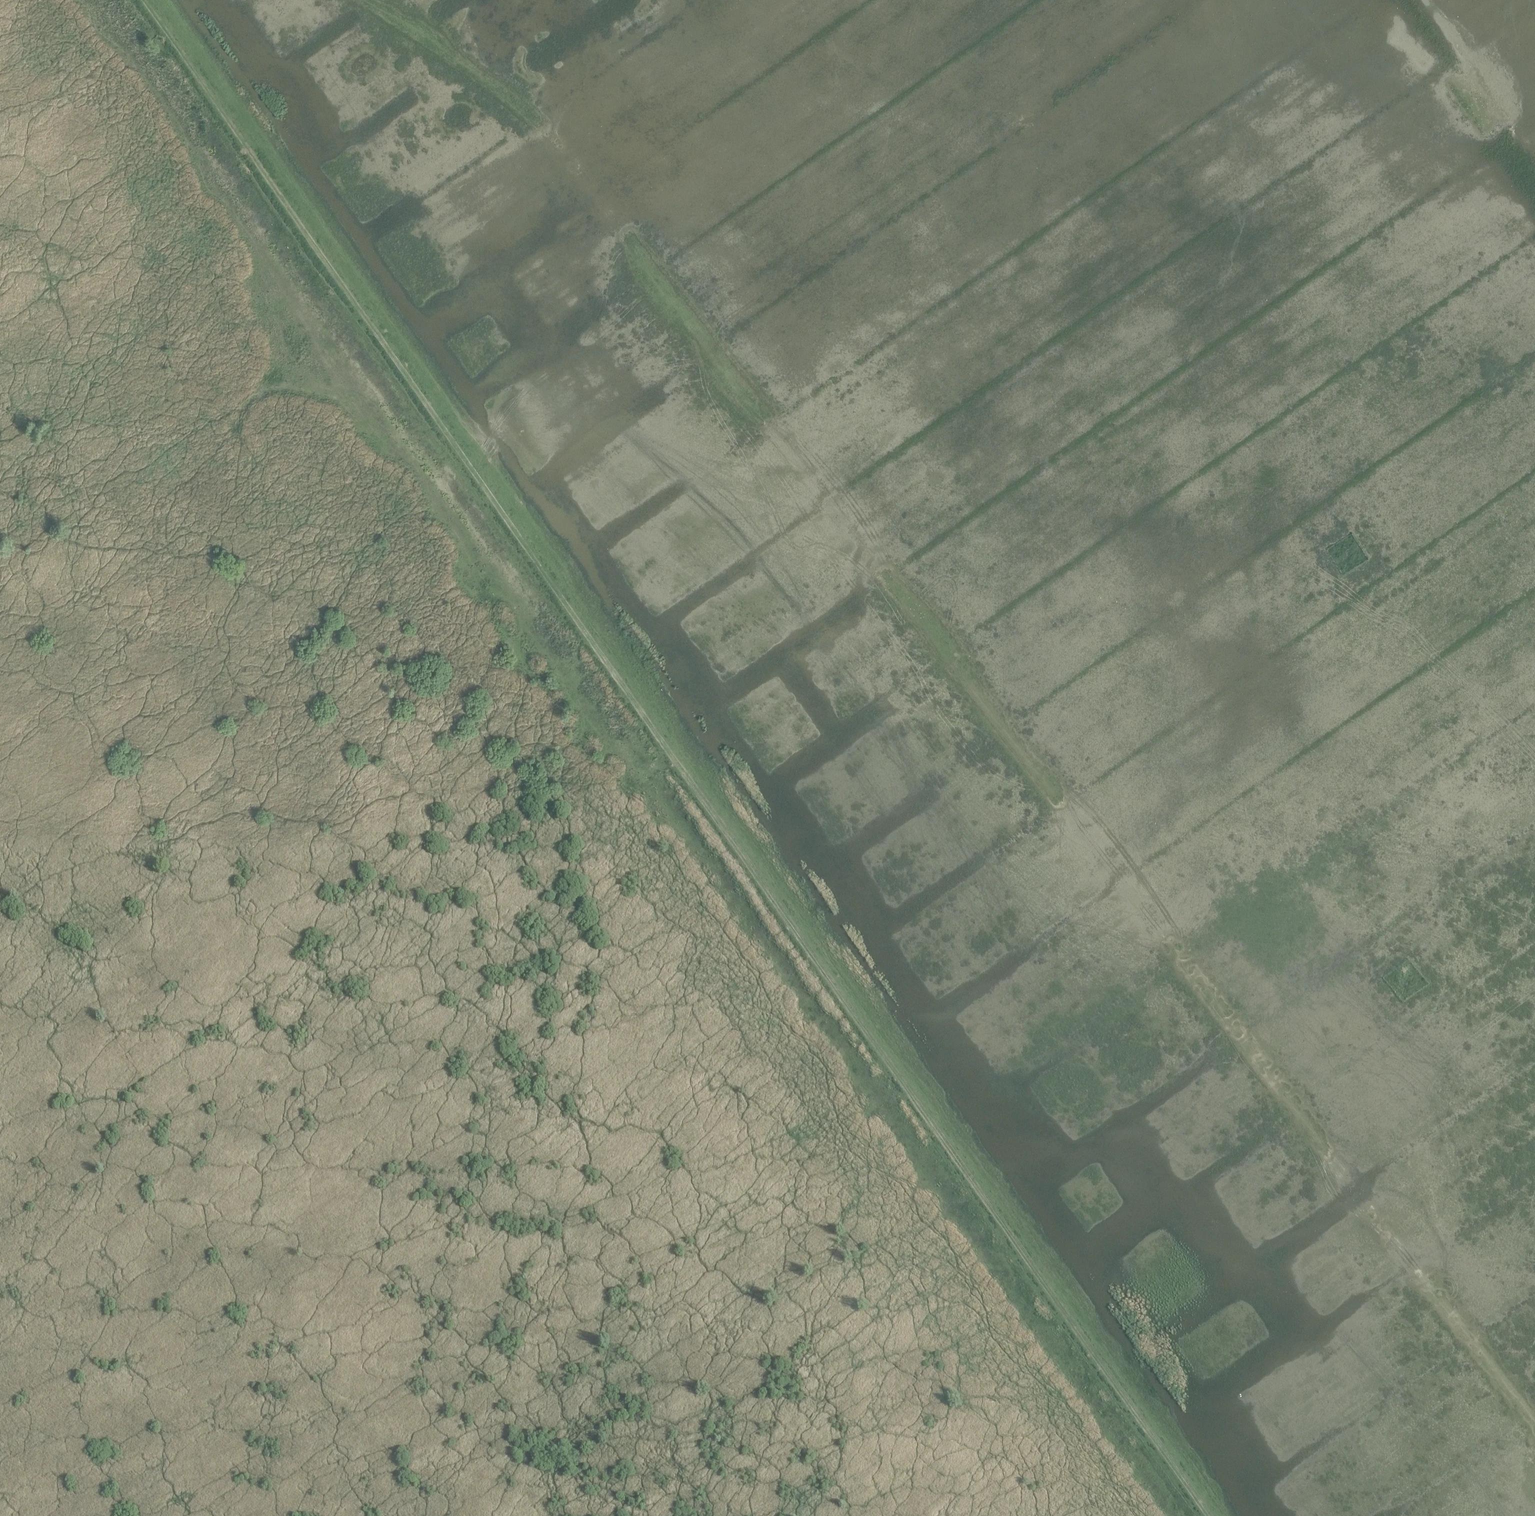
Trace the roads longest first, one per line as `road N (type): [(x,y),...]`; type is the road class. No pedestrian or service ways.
road 1 (track): [(146,0),(1212,1515)]

